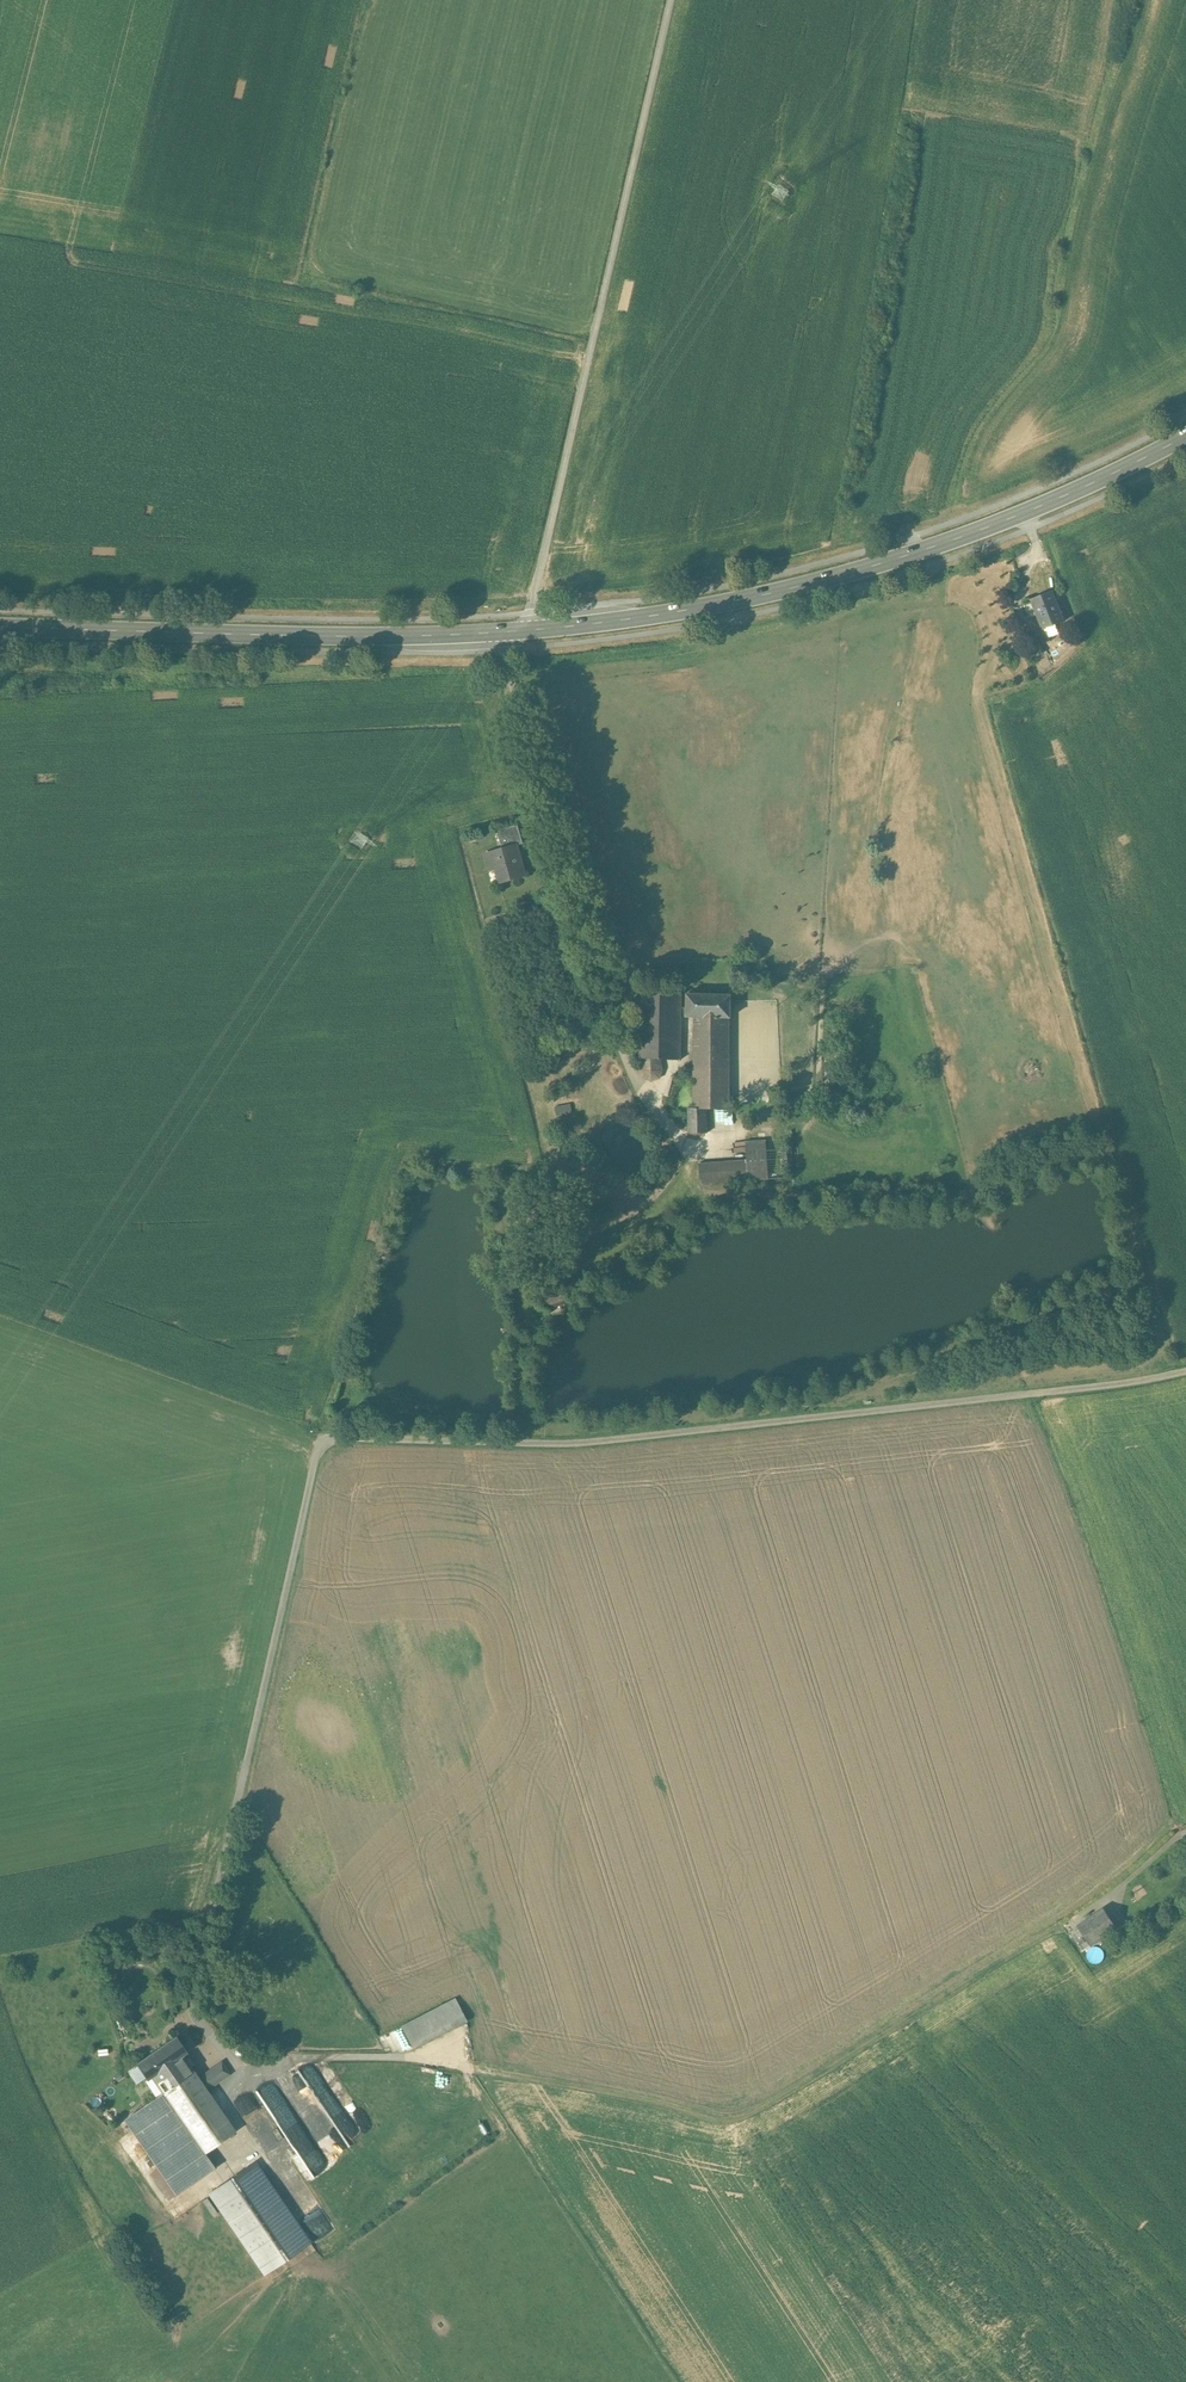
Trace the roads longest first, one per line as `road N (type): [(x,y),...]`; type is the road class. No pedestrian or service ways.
road 1 (track): [(1185,1372),(565,1444),(322,1438),(197,1967),(191,2016),(232,2053)]
road 2 (track): [(1068,1926),(733,2122),(410,2058),(297,2058),(256,2082),(232,2053)]
road 3 (primary): [(530,632),(626,622),(856,573),(1012,519),(1185,435)]
road 4 (track): [(673,0),(534,613)]
road 5 (primary): [(0,626),(338,638),(530,632)]

